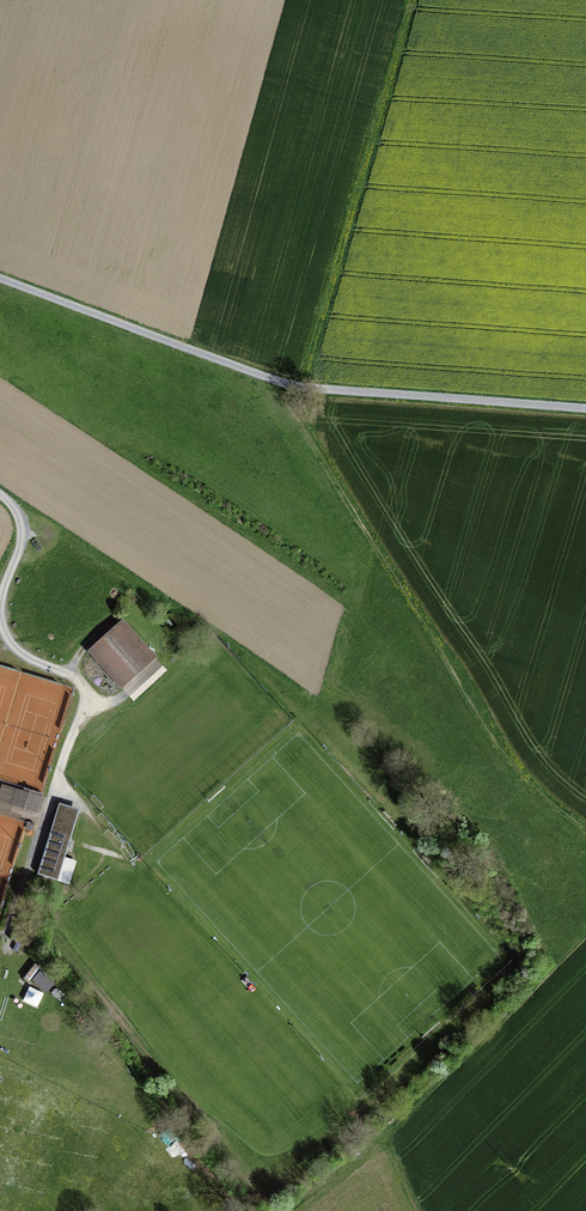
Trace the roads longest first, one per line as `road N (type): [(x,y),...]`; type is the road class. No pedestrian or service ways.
road 1 (track): [(585,408),(282,383),(0,279)]
road 2 (track): [(585,826),(498,751),(282,383)]
road 3 (track): [(0,495),(23,531),(1,600),(6,635),(22,654),(76,678),(85,696),(7,934)]

